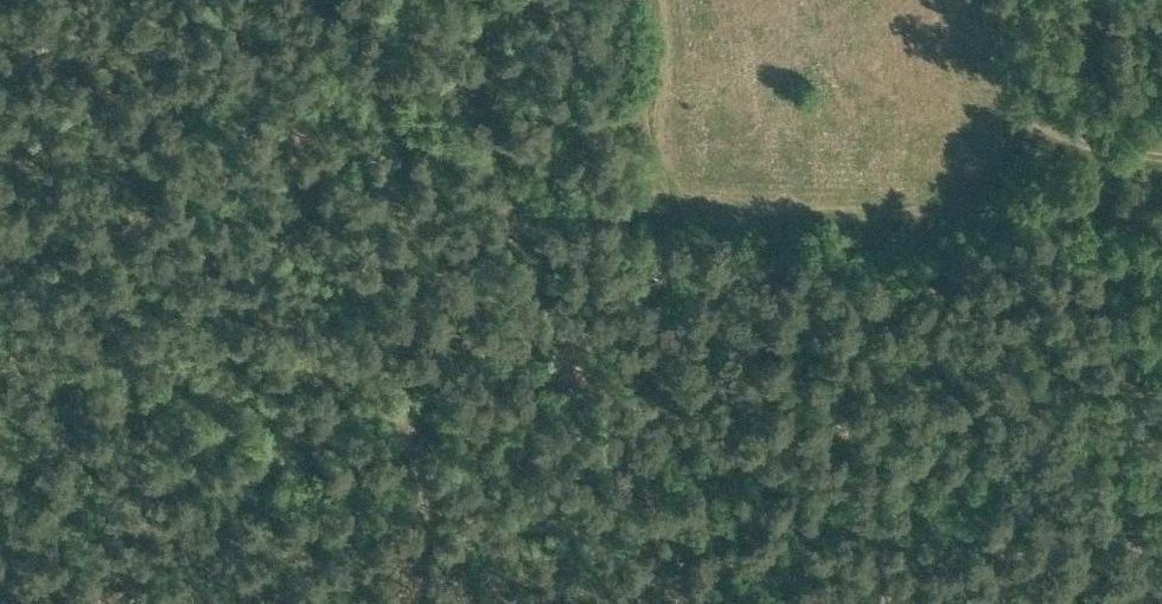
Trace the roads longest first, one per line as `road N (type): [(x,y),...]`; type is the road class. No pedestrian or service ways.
road 1 (track): [(1161,154),(1063,143),(1037,122),(996,50),(993,0)]

